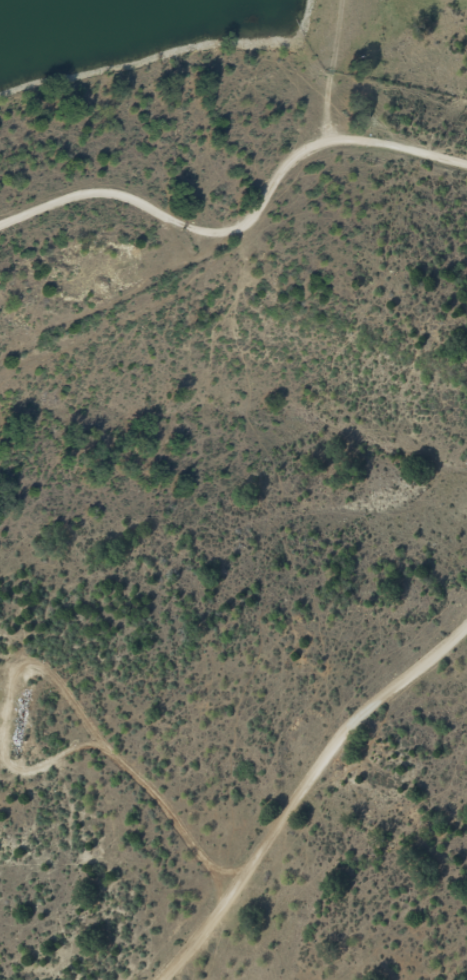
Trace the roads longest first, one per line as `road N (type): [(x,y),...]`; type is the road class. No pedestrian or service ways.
road 1 (residential): [(0,288),(139,238),(203,282),(278,272),(358,193),(422,178),(466,188)]
road 2 (residential): [(224,979),(333,822),(466,708)]

